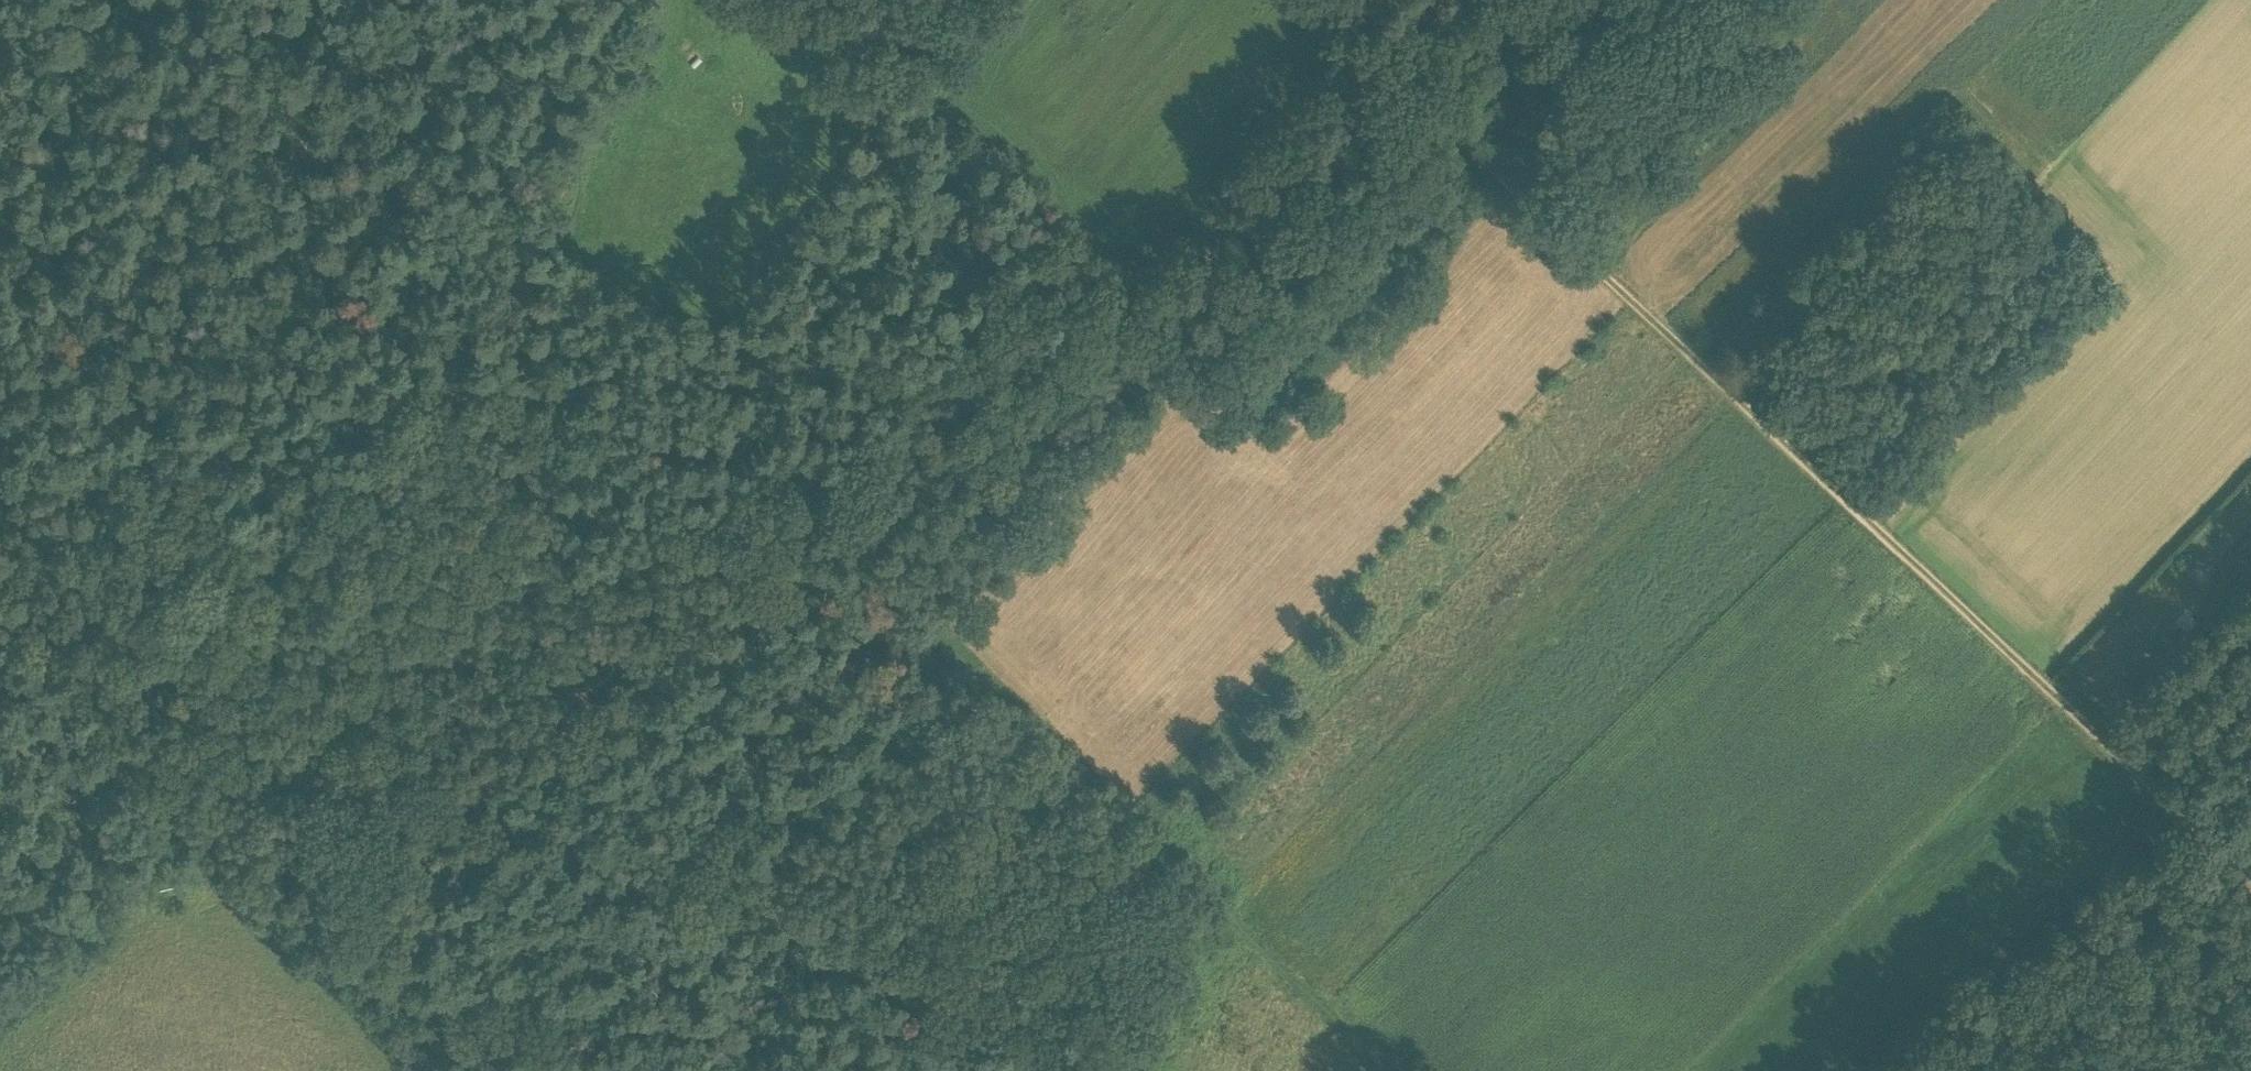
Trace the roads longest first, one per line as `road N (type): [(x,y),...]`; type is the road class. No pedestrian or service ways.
road 1 (track): [(2249,890),(1953,598),(1406,90)]
road 2 (track): [(2123,274),(1883,532)]
road 3 (track): [(495,1070),(329,893),(245,836)]
road 4 (track): [(1406,90),(1289,0)]

